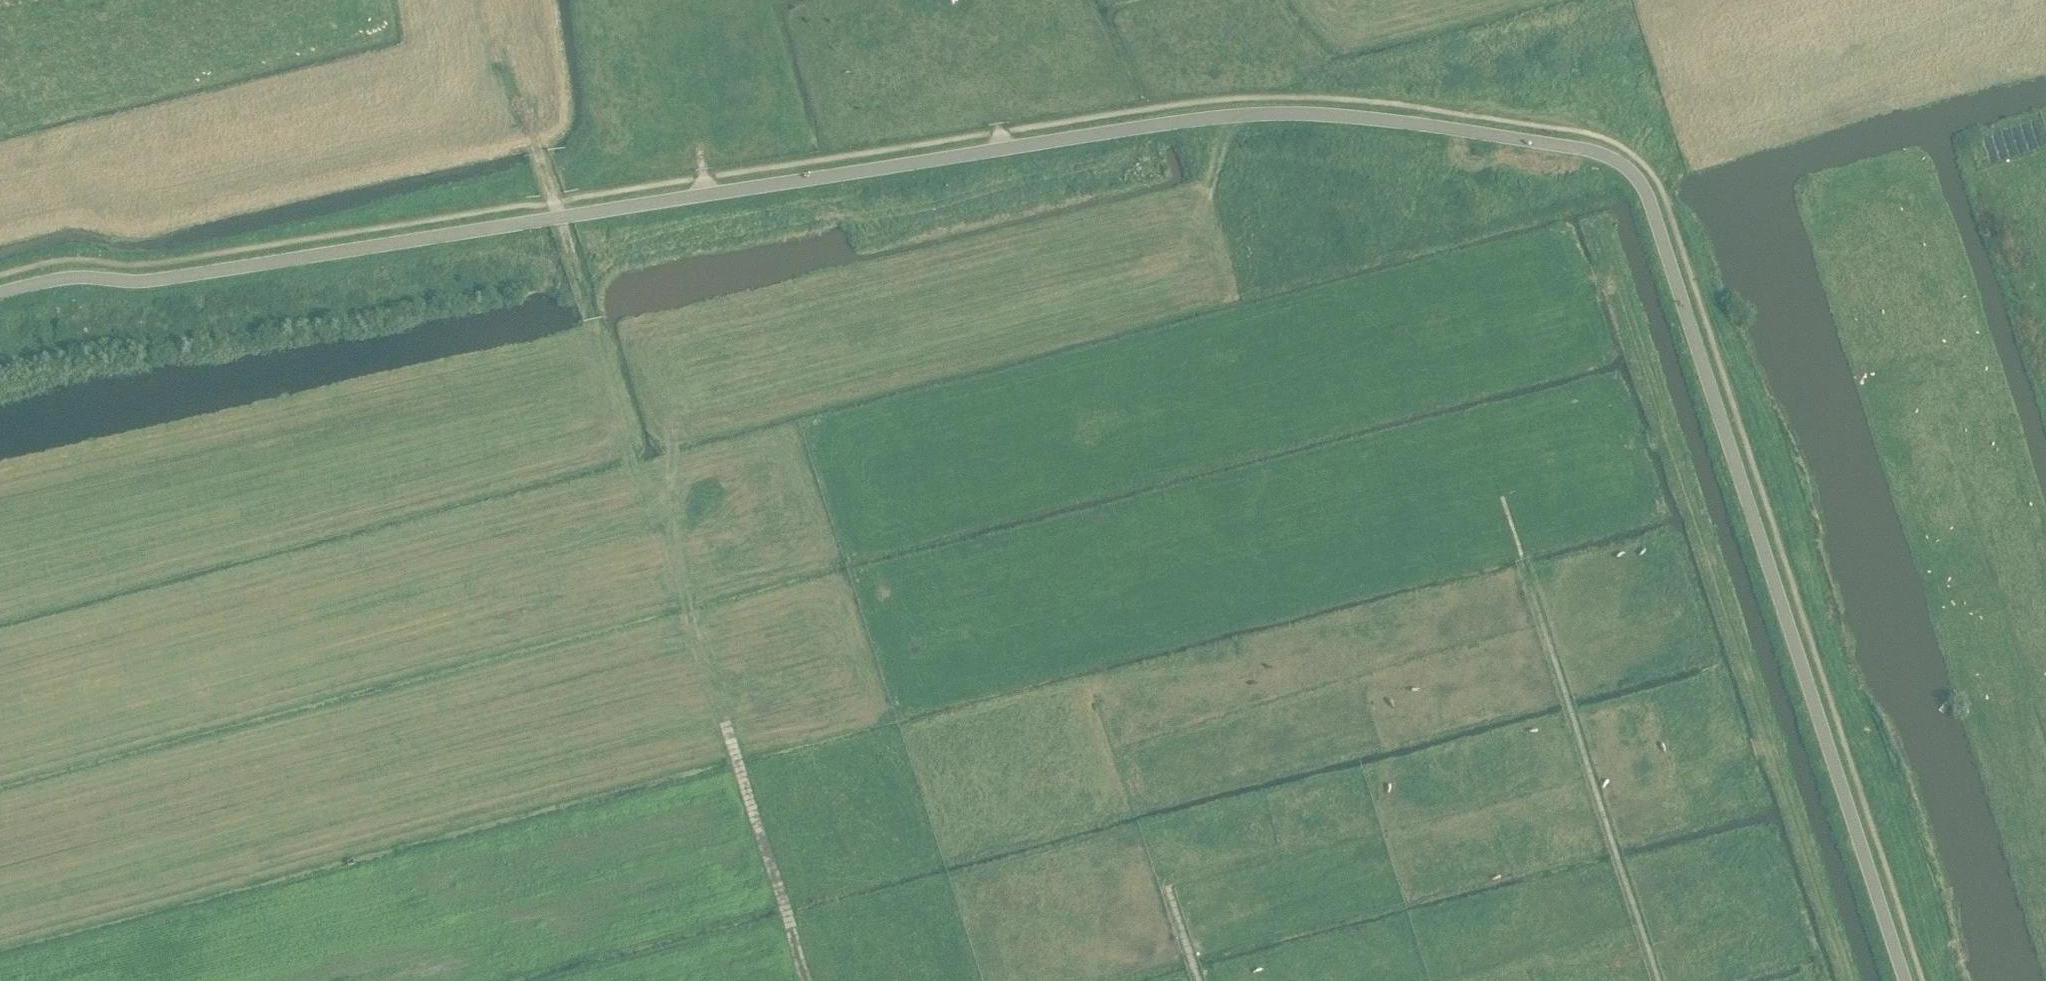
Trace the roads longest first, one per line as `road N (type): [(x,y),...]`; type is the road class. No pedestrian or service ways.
road 1 (track): [(491,0),(594,319),(622,439),(666,522),(808,980)]
road 2 (track): [(1849,980),(1596,216)]
road 3 (track): [(1634,0),(1342,74),(1299,52),(1273,0)]

